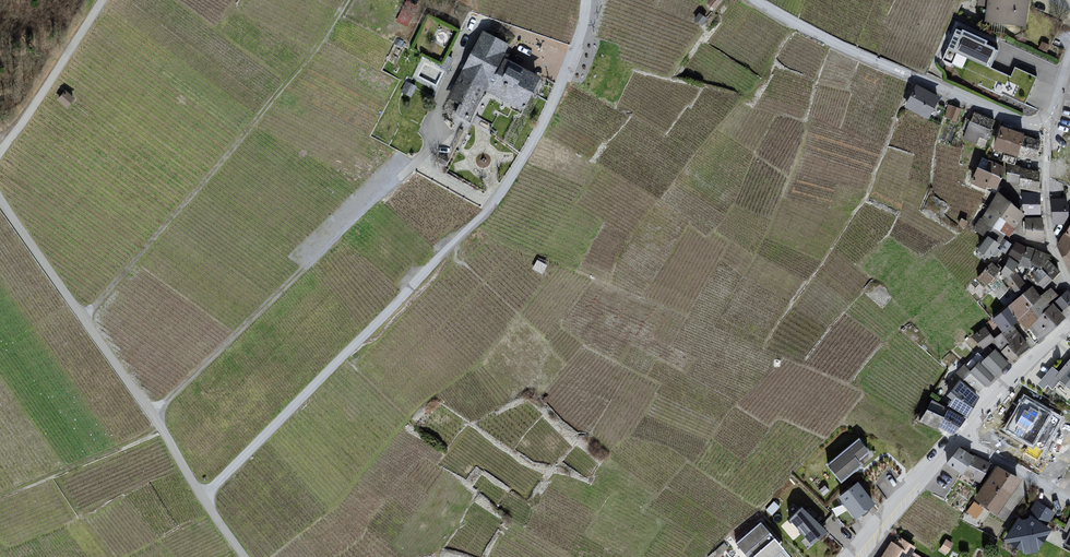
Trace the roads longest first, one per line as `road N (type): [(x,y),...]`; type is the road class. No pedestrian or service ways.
road 1 (unclassified): [(587,0),(565,79),(498,197),(203,498)]
road 2 (track): [(349,0),(306,62),(84,320)]
road 3 (track): [(152,416),(413,165)]
road 4 (unclassified): [(203,498),(0,200)]
road 5 (unclassified): [(102,0),(0,152)]
road 6 (residential): [(885,64),(1025,125),(1050,127)]
road 7 (track): [(161,429),(0,496)]
road 8 (residential): [(852,556),(962,435)]
road 9 (residential): [(1050,127),(1048,228),(1069,282)]
road 10 (unclassified): [(756,0),(885,64)]
road 11 (residential): [(1069,500),(962,435)]

